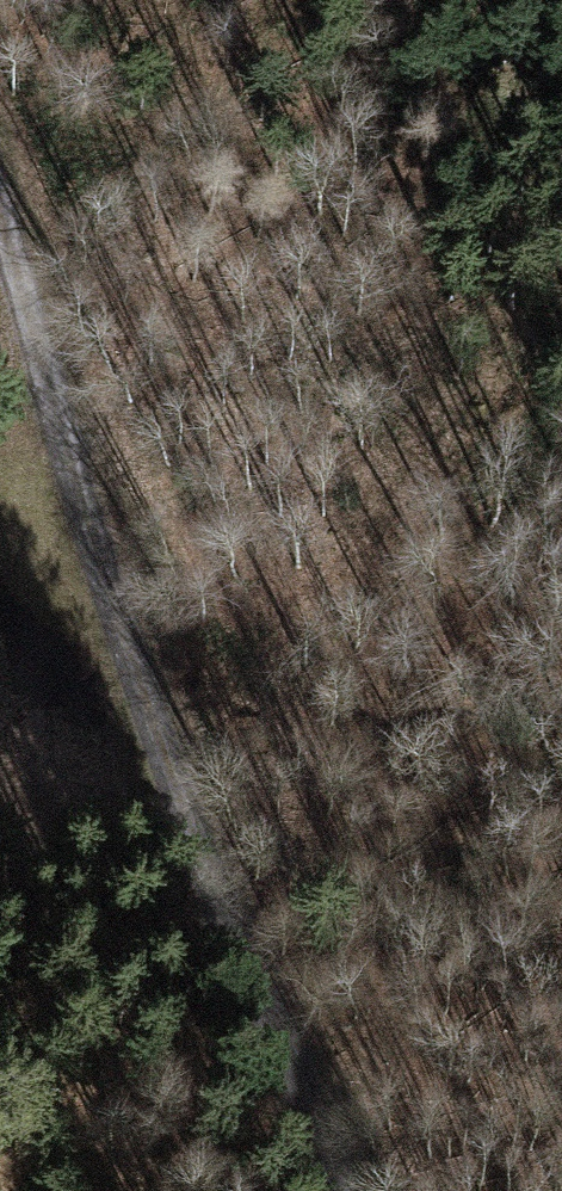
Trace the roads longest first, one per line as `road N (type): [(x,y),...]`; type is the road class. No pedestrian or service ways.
road 1 (track): [(0,221),(216,869),(330,1144),(340,1190)]
road 2 (track): [(54,384),(131,455),(262,679),(327,760),(447,827),(561,857)]

